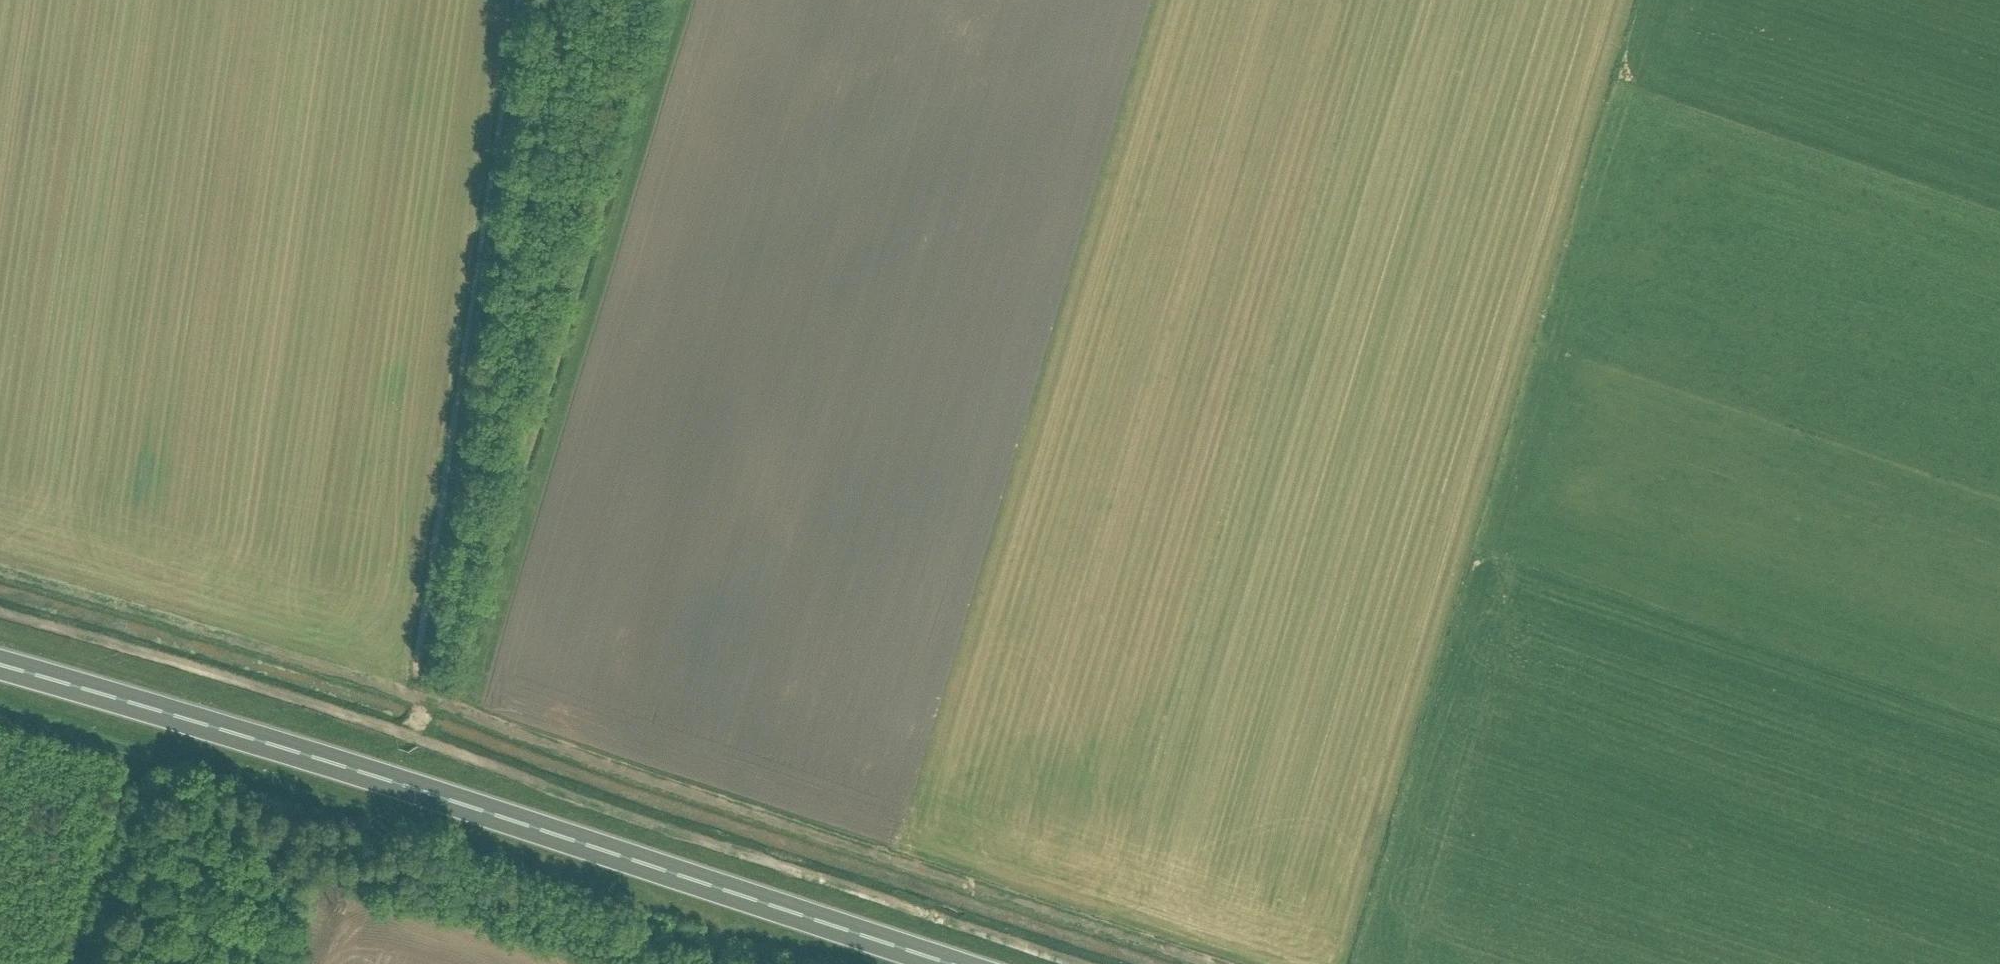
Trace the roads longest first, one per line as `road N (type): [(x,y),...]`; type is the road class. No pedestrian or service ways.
road 1 (trunk): [(949,963),(302,752),(0,664)]

